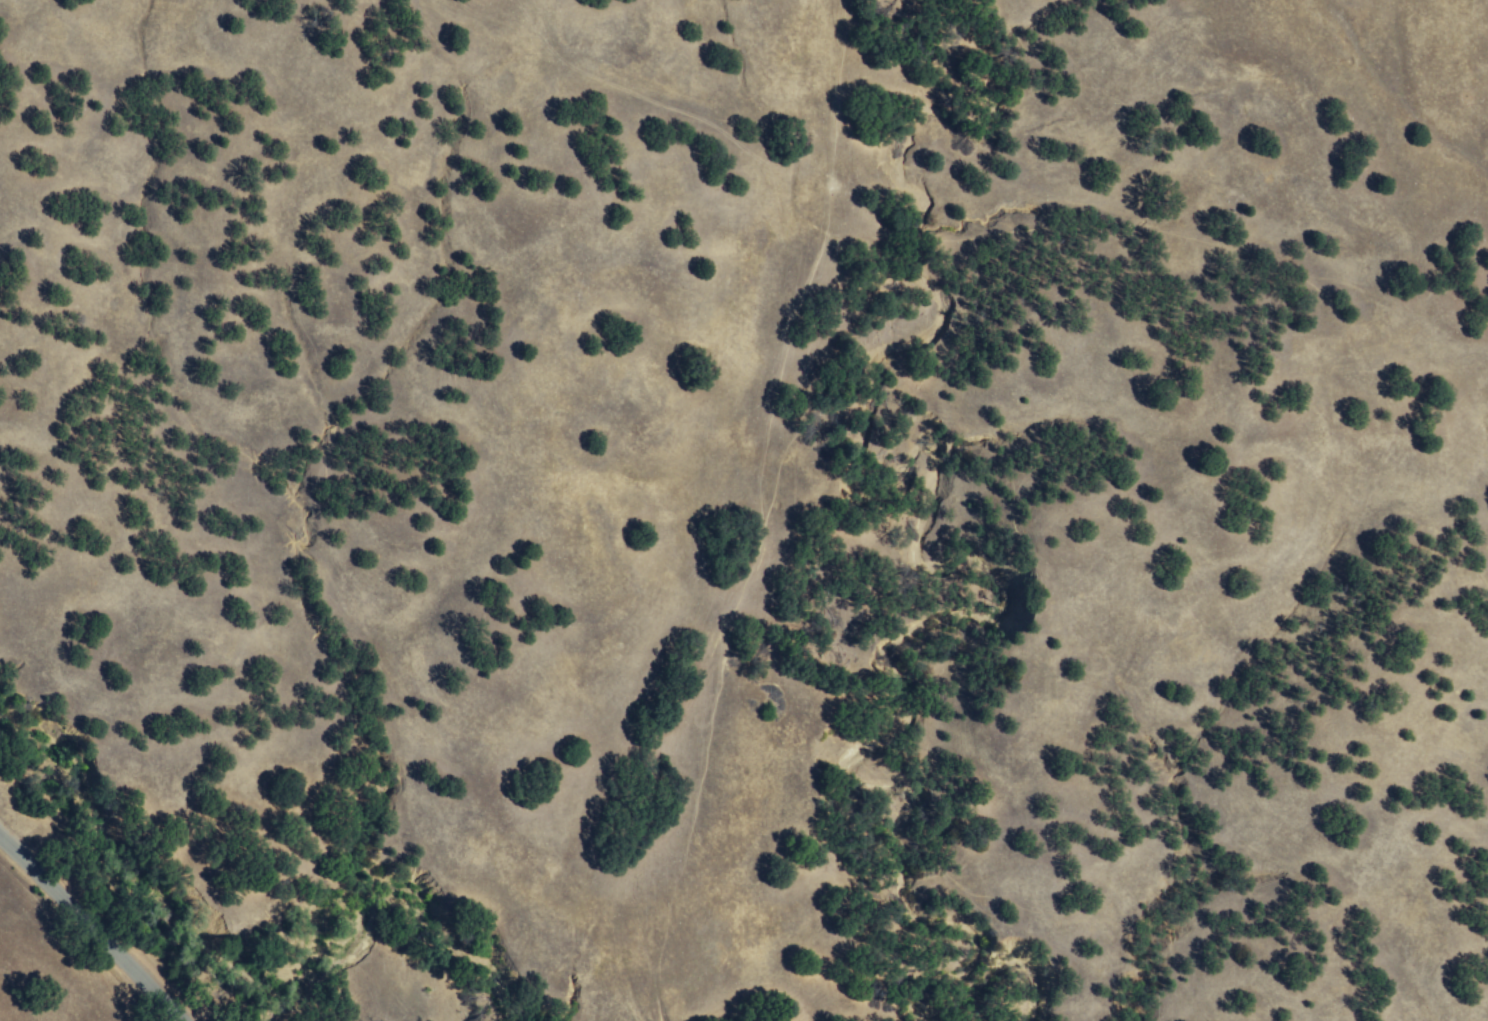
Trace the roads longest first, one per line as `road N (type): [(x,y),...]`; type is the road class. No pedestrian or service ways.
road 1 (track): [(661,1020),(655,896),(667,769),(764,551),(754,466),(798,315),(835,234),(848,0)]
road 2 (tertiary): [(184,1020),(0,838)]

